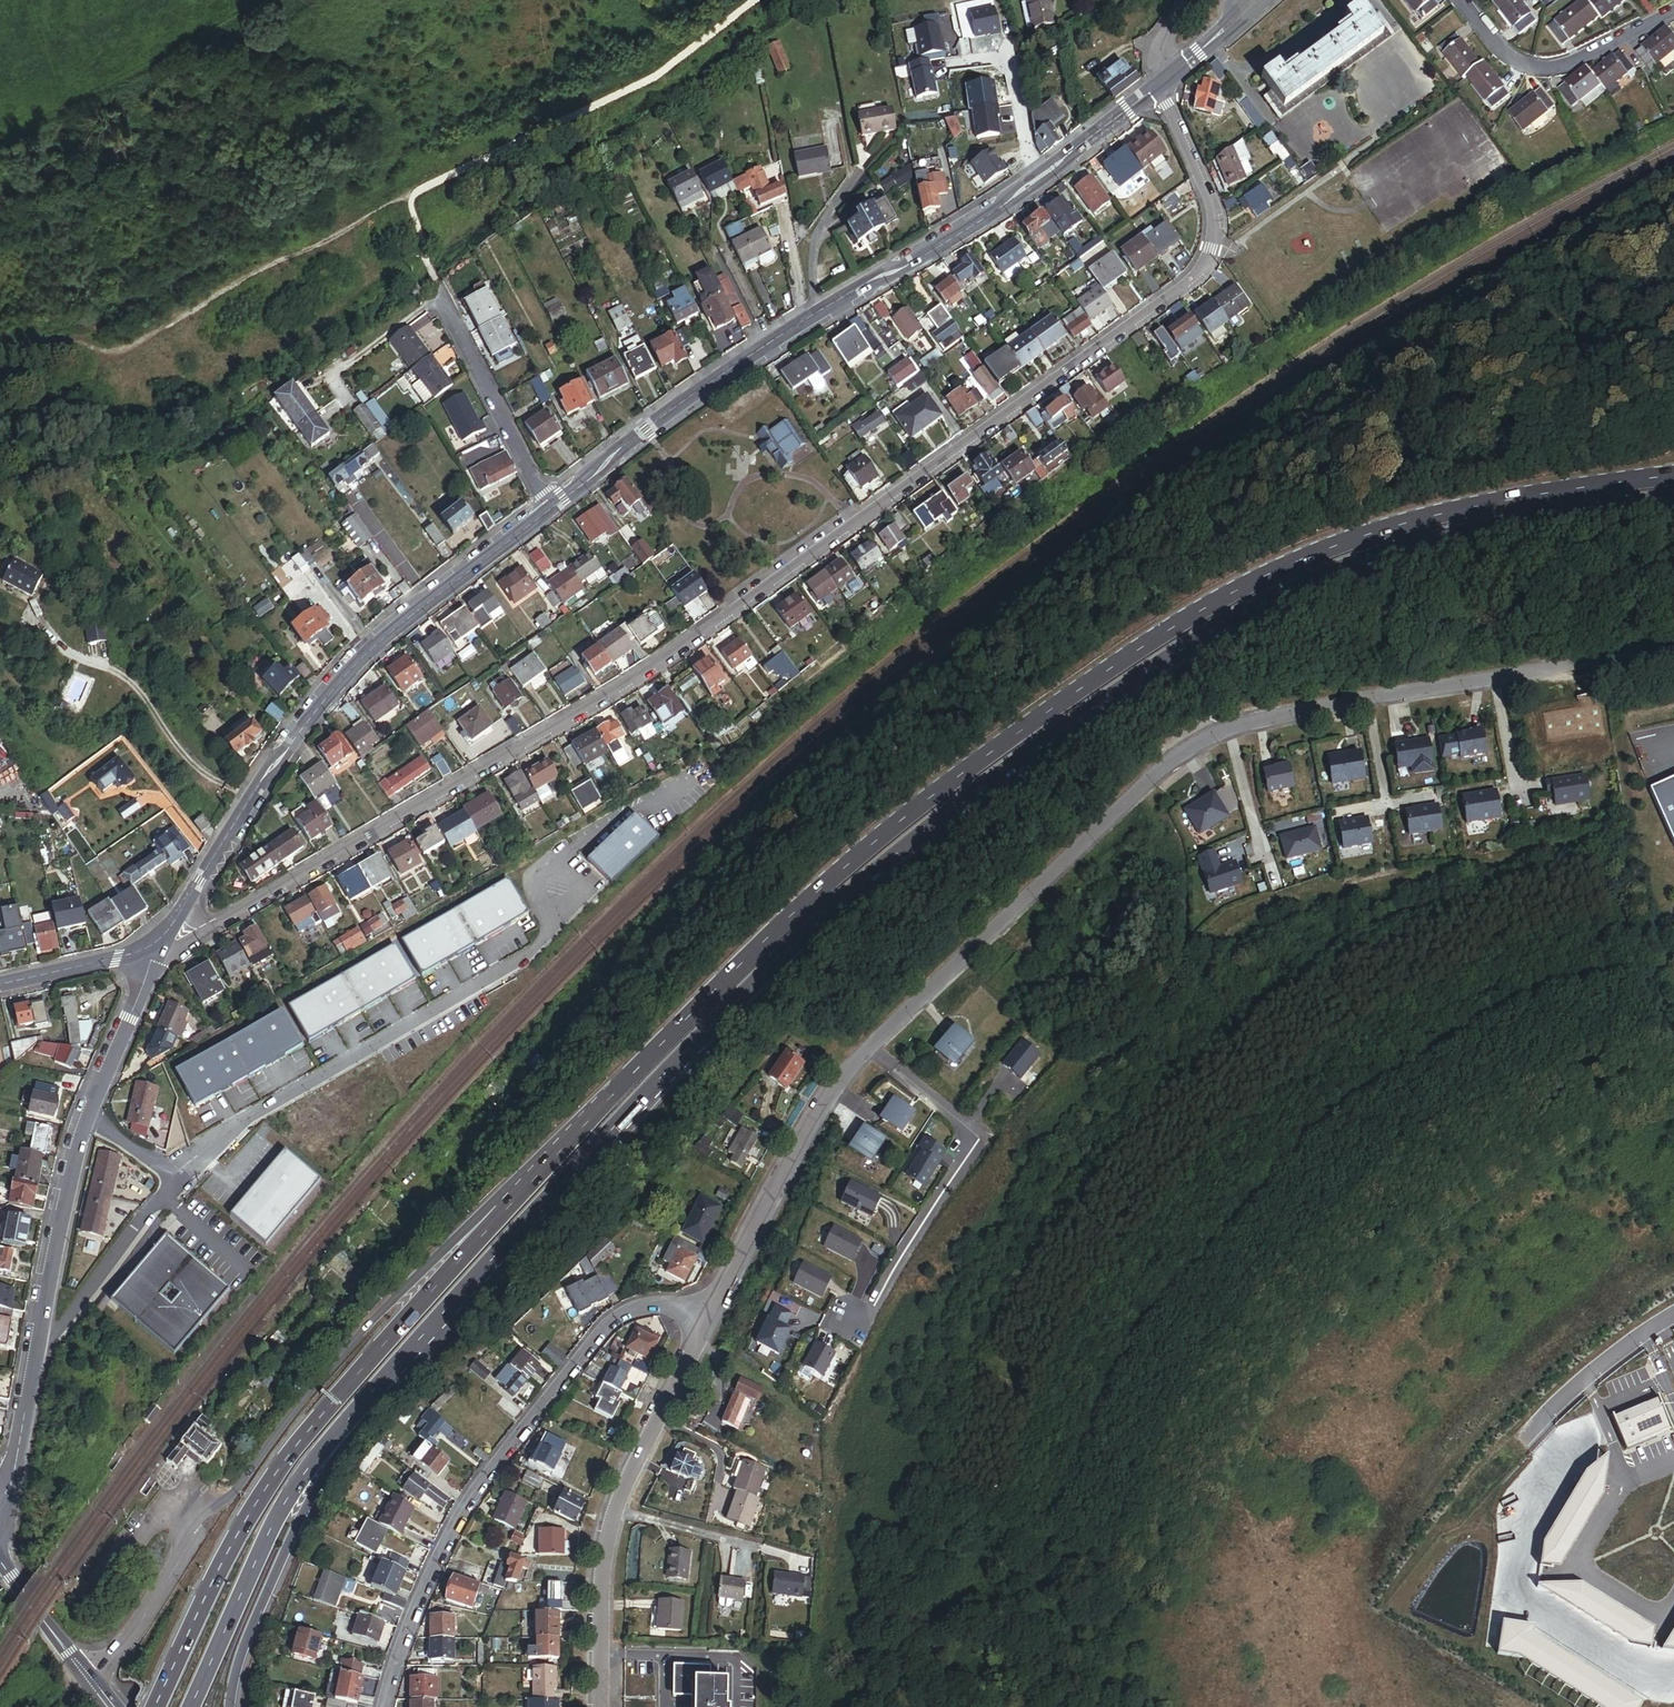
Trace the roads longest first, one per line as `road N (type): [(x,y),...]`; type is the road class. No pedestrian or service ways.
road 1 (primary): [(410,1353),(728,1012),(860,886),(1034,752),(1282,595),(1383,556),(1491,528),(1673,500)]
road 2 (residential): [(153,945),(171,950),(195,941),(627,688),(1199,279),(1215,234),(1210,205),(1162,82)]
road 3 (primary): [(1673,477),(1486,506),(1376,533),(1270,574),(1188,620),(1010,737),(838,873),(527,1180)]
road 4 (tertiary): [(1162,82),(1036,180),(709,383),(550,509)]
road 5 (secondary): [(527,1180),(351,1344),(224,1503),(204,1507),(193,1520),(194,1538),(124,1645),(87,1676)]
road 6 (trunk): [(527,1180),(312,1424),(259,1500),(155,1706)]
road 7 (tertiary): [(550,509),(370,644),(288,742),(153,945)]
road 8 (residential): [(386,1706),(415,1614),(469,1504),(608,1327),(637,1311),(711,1316)]
road 9 (residential): [(171,1183),(269,1105),(517,961),(540,940),(563,888)]
road 10 (residential): [(868,1053),(1164,770),(1231,733)]
road 11 (trunk): [(190,1706),(286,1502),(332,1436),(410,1353)]
road 12 (residential): [(599,1706),(599,1584),(610,1523),(711,1316)]
road 13 (primary): [(234,1706),(249,1634),(295,1534),(410,1353)]
road 14 (residential): [(868,1053),(965,1131),(968,1142),(859,1332)]
road 15 (residential): [(711,1316),(820,1109),(868,1053)]
road 16 (residential): [(1462,0),(1499,48),(1542,68),(1574,62),(1673,14)]
road 17 (residential): [(550,509),(440,290)]
road 18 (tertiary): [(88,1115),(37,1344)]
road 19 (residential): [(37,1344),(60,1335),(171,1183)]
road 20 (tertiary): [(153,945),(88,1115)]
road 21 (tertiary): [(37,1344),(0,1503)]
road 22 (residential): [(1277,885),(1231,733)]
road 23 (tertiary): [(0,985),(153,945)]
road 24 (secondary): [(87,1676),(0,1561)]
road 25 (residential): [(1231,733),(1370,699)]
road 26 (residential): [(1519,808),(1498,678)]
road 27 (residential): [(1370,699),(1498,678)]
road 28 (tertiary): [(1258,0),(1162,82)]

